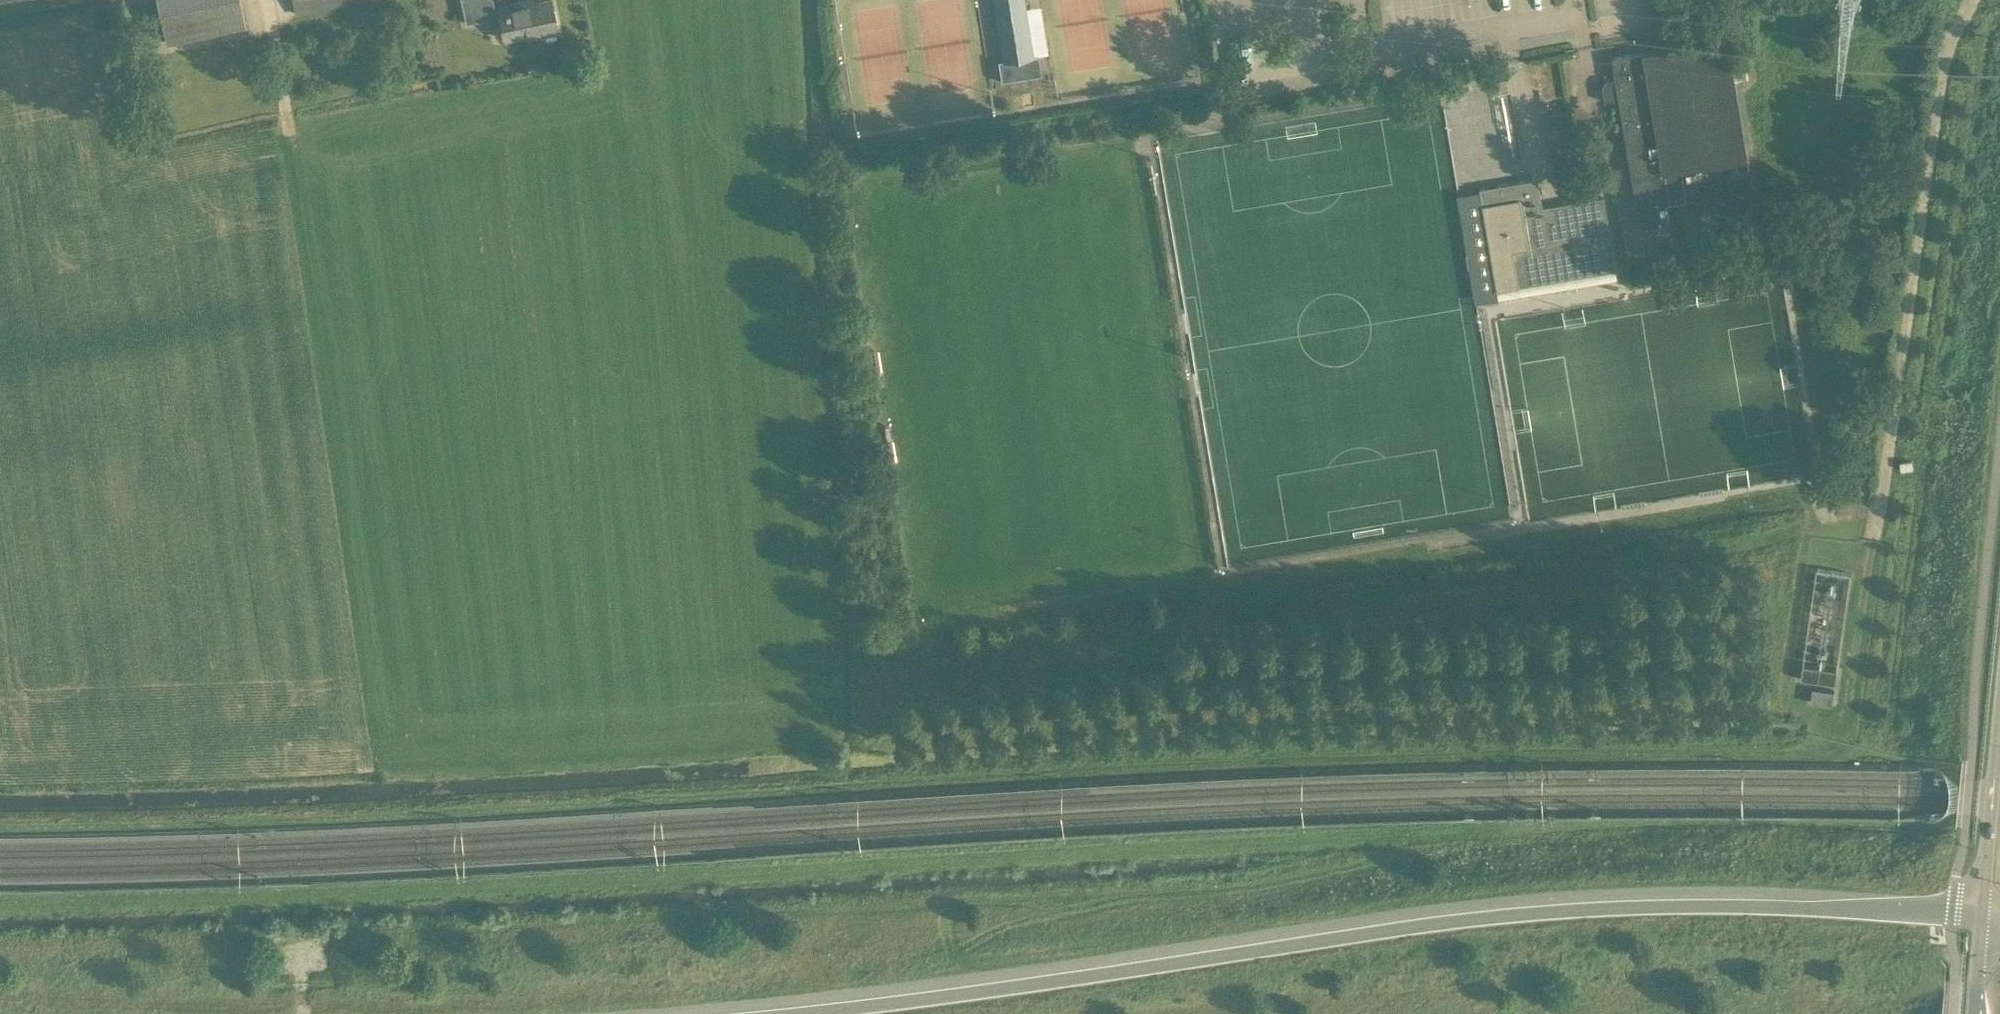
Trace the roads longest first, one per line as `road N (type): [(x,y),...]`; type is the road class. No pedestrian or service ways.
road 1 (motorway): [(1982,918),(1690,906),(1520,915),(799,1013)]
road 2 (secondary): [(1999,716),(1982,918)]
road 3 (track): [(1874,540),(1848,704)]

